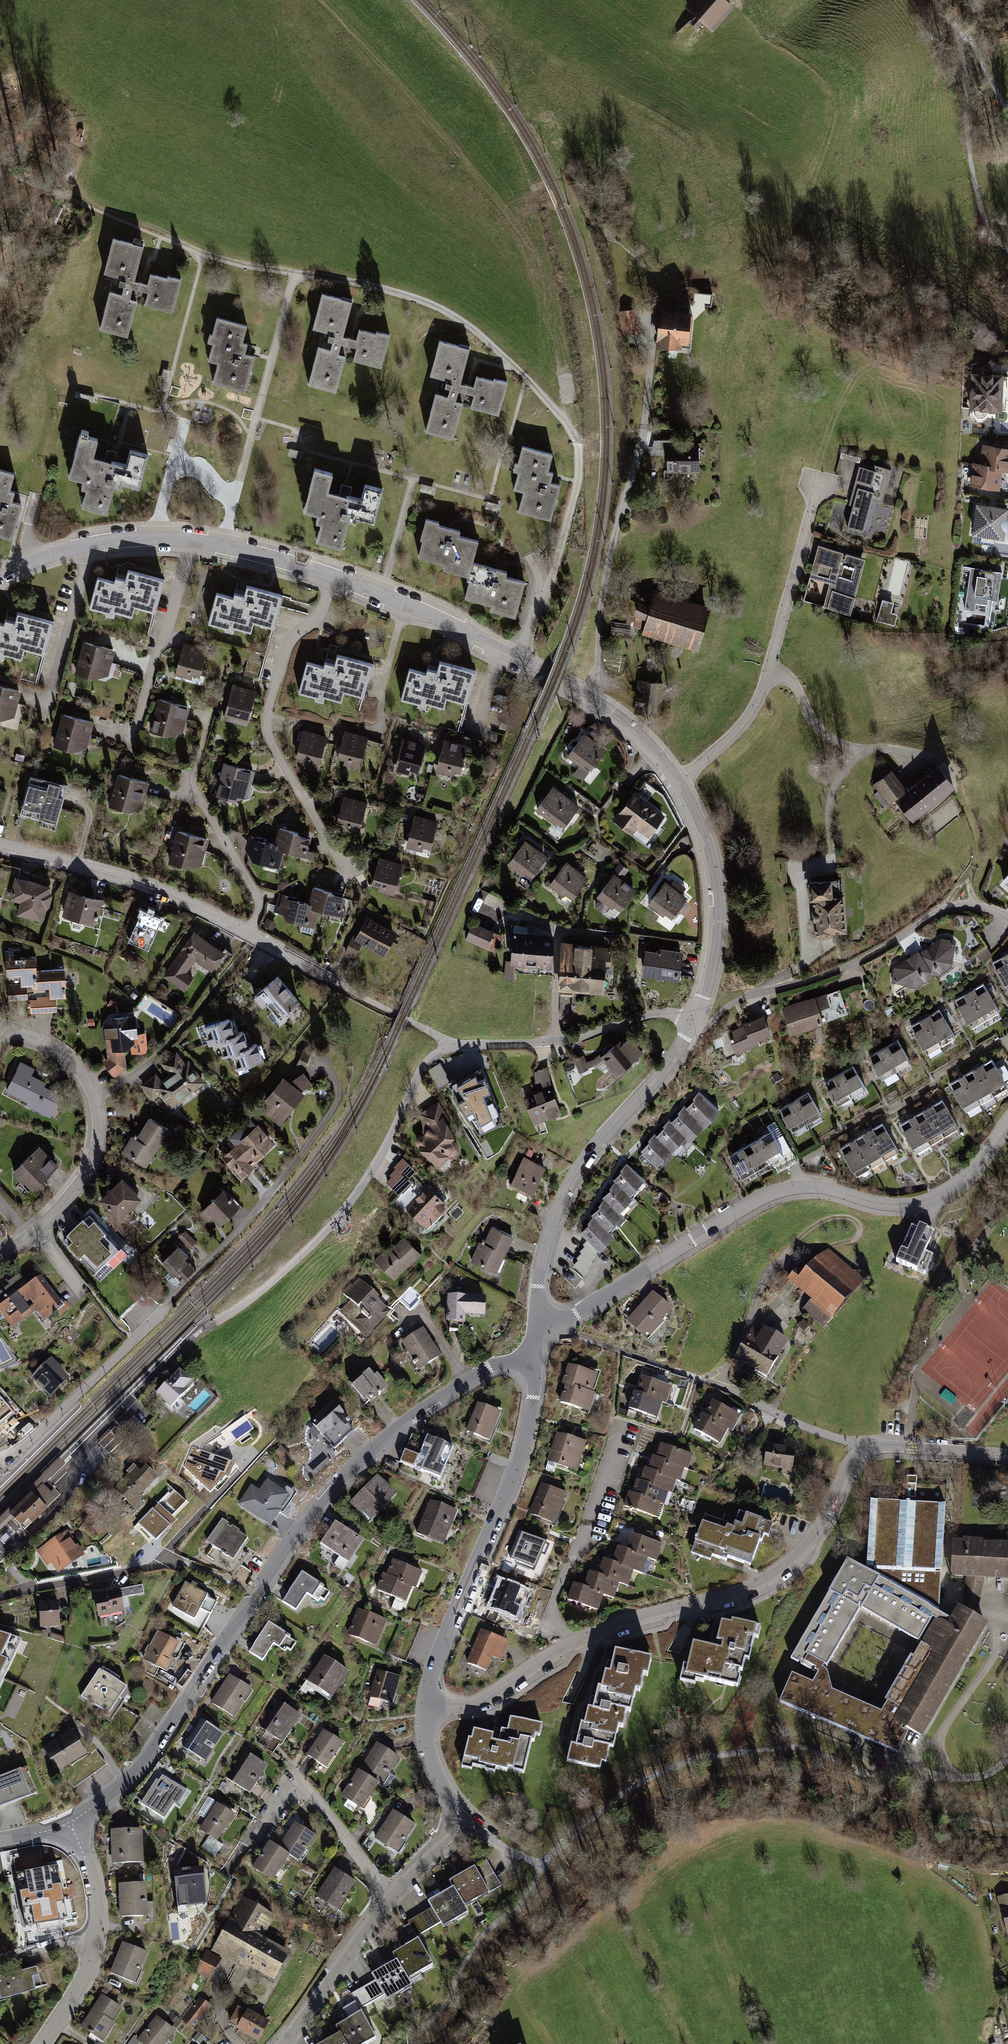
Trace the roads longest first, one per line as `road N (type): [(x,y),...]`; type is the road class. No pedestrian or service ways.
road 1 (residential): [(0,578),(117,541),(220,545),(382,595),(585,695),(648,746),(693,808),(715,898),(710,969),(691,1022)]
road 2 (residential): [(72,1825),(136,1767),(297,1528),(345,1472),(391,1430),(477,1374),(532,1362)]
road 3 (residential): [(176,1352),(283,1270),(348,1202),(432,1053),(576,1038),(655,1014),(691,1022)]
road 4 (track): [(0,163),(202,253),(429,304),(515,369),(577,445)]
road 5 (residential): [(534,1316),(567,1316),(768,1194),(804,1187),(909,1204),(942,1193),(1007,1121)]
road 6 (residential): [(330,1067),(342,1092),(339,1106),(248,1224),(24,1444),(0,1456)]
road 7 (residential): [(1007,1457),(913,1447),(862,1453),(785,1564),(739,1589),(568,1644)]
road 8 (residential): [(276,2043),(384,1896),(445,1835),(449,1806),(426,1747),(425,1706)]
road 9 (residential): [(0,847),(156,889),(337,983)]
road 10 (residential): [(532,1362),(520,1445),(425,1706)]
road 11 (residential): [(691,1022),(672,1063),(578,1169),(540,1258),(534,1316)]
road 12 (residential): [(0,1258),(70,1197),(92,1164),(101,1125),(97,1099),(76,1063),(53,1045),(0,1027)]
road 13 (residential): [(727,1007),(860,961),(947,907),(971,905),(1007,917)]
road 14 (residential): [(0,1556),(67,1497),(80,1453),(176,1352)]
road 15 (residential): [(621,1418),(551,1607),(568,1644)]
road 16 (residential): [(72,1825),(91,1886),(92,1933),(69,1999),(38,2043)]
road 17 (residential): [(568,1644),(479,1701),(425,1706)]

